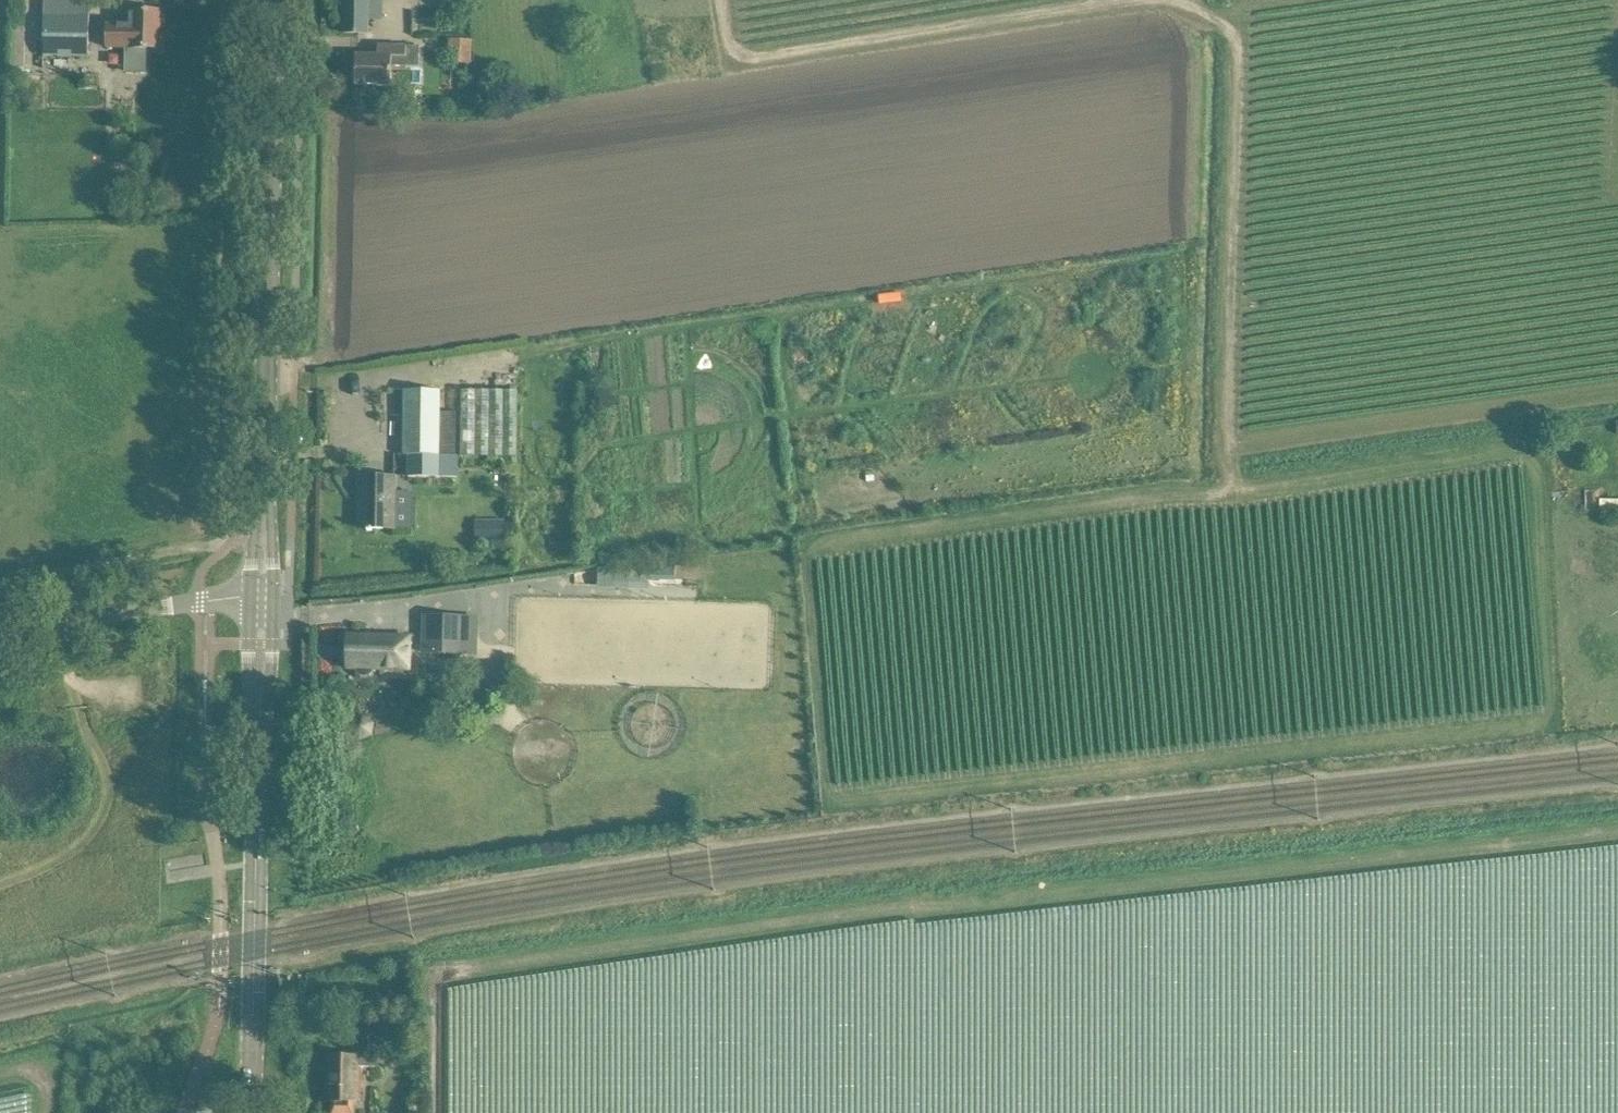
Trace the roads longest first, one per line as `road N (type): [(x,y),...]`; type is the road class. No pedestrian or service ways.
road 1 (tertiary): [(264,596),(277,0)]
road 2 (tertiary): [(251,1112),(264,596)]
road 3 (unclassified): [(0,636),(264,596)]

